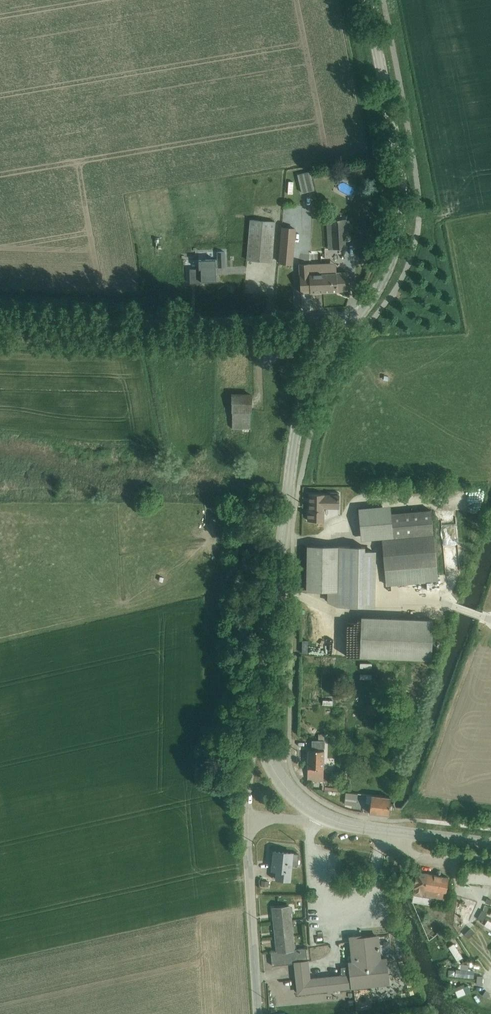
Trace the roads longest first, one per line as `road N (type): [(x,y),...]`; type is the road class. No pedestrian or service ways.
road 1 (tertiary): [(260,744),(298,425),(353,324)]
road 2 (unclassified): [(0,320),(353,324)]
road 3 (tertiary): [(353,324),(391,260),(402,201),(368,0)]
road 4 (unclassified): [(248,821),(258,1013)]

